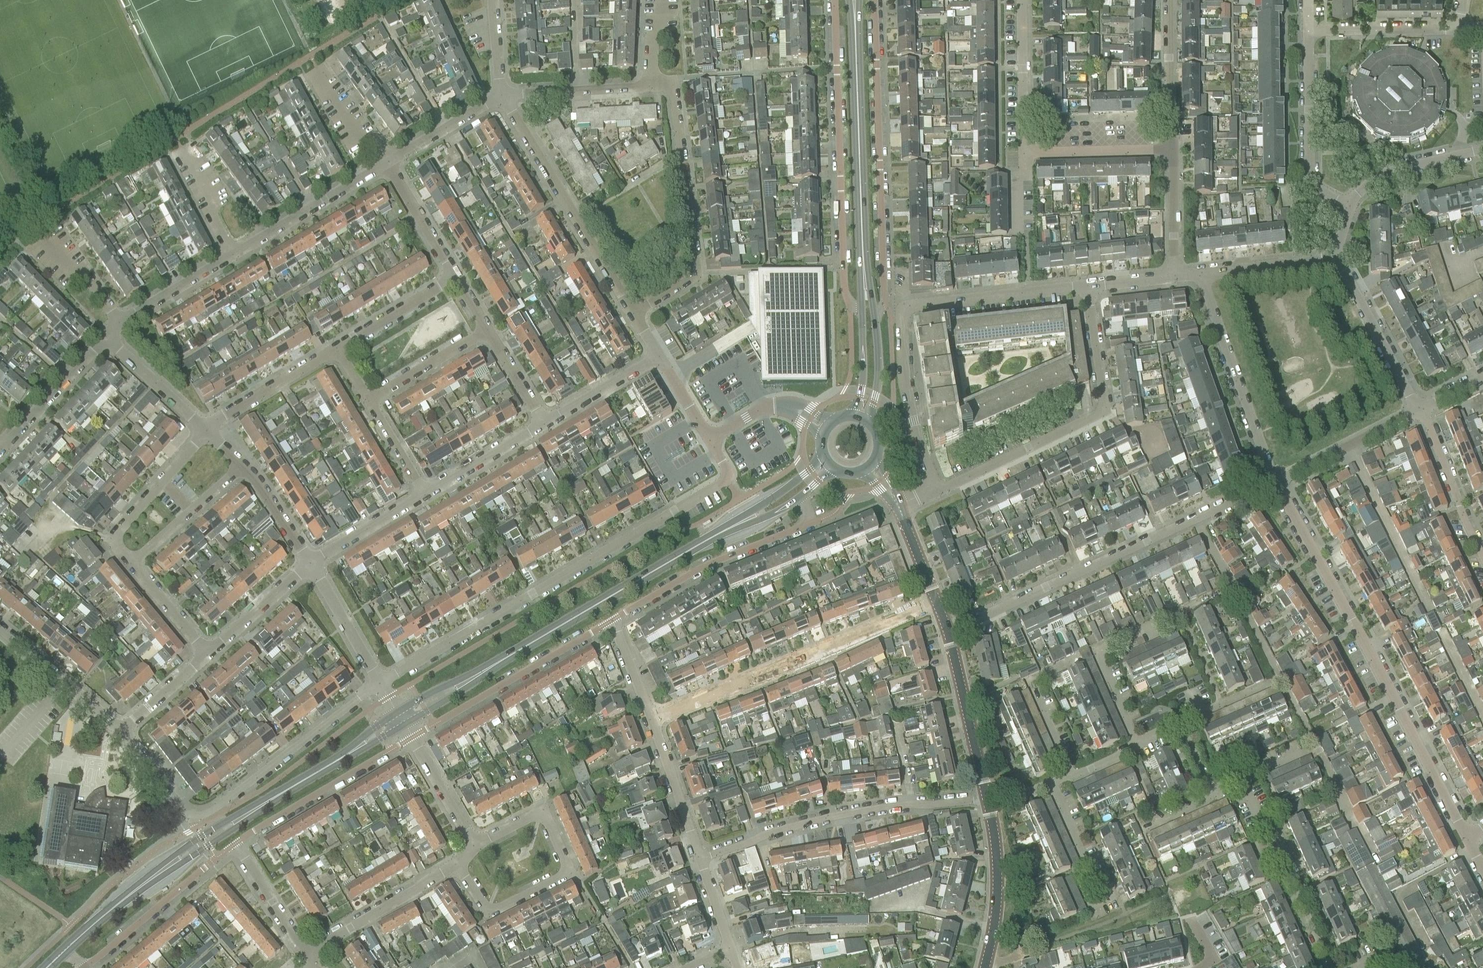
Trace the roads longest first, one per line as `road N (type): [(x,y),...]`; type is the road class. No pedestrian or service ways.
road 1 (residential): [(381,683),(725,481),(707,440)]
road 2 (residential): [(1467,838),(1275,484)]
road 3 (residential): [(937,491),(905,392),(908,309),(1085,287)]
road 4 (residential): [(1275,484),(948,632)]
road 5 (residential): [(122,733),(192,818),(211,812),(381,683)]
road 6 (residential): [(834,0),(845,291),(862,324)]
road 7 (residential): [(875,320),(884,299),(874,0)]
road 8 (residential): [(650,719),(936,601)]
road 9 (residential): [(937,491),(1100,410),(1085,287)]
road 10 (secondary): [(476,680),(737,525)]
road 11 (residential): [(986,798),(811,825),(701,859)]
road 12 (residential): [(458,865),(490,910),(565,874),(542,817),(474,847)]
road 13 (residential): [(635,314),(503,96)]
road 14 (residential): [(613,620),(697,571),(807,527),(800,497)]
road 15 (secondary): [(857,43),(865,287)]
road 16 (residential): [(1135,742),(1095,653),(1220,597)]
road 17 (residential): [(413,738),(613,620)]
road 18 (unclassified): [(1275,484),(1201,275)]
road 19 (residential): [(58,959),(80,967),(98,957),(235,844)]
road 20 (residential): [(1330,967),(1276,833),(1264,826),(1242,778)]
road 21 (residential): [(235,844),(413,738)]
road 22 (residential): [(1308,32),(1308,177),(1349,207)]
road 23 (residential): [(635,314),(696,275),(683,159)]
road 24 (residential): [(231,255),(387,162)]
road 25 (residential): [(306,955),(458,865)]
road 26 (residential): [(131,564),(113,545),(118,530),(206,431)]
road 27 (residential): [(1419,410),(1335,259)]
road 28 (unclassified): [(985,967),(997,900),(986,798)]
road 29 (unclassified): [(986,798),(948,632)]
road 30 (residential): [(1117,896),(1092,907),(1078,875),(1091,869),(1055,788)]
road 31 (residential): [(1275,484),(1419,410)]
road 32 (unclassified): [(1482,559),(1419,410)]
road 33 (residential): [(0,629),(122,733)]
road 34 (residential): [(206,431),(336,346)]
road 35 (unclassified): [(1022,0),(1024,152)]
road 36 (residential): [(1172,151),(1168,0)]
road 37 (residential): [(1071,773),(1031,681),(1077,660)]
road 38 (residential): [(2,445),(105,335)]
road 39 (residential): [(1308,32),(1458,30)]
road 40 (unclassified): [(1349,207),(1385,173),(1482,150)]
road 41 (residential): [(701,859),(650,719)]
road 42 (unclassified): [(1024,152),(1172,151)]
road 43 (secondary): [(58,959),(171,864)]
road 44 (residential): [(503,96),(650,86)]
road 45 (residential): [(131,564),(241,466)]
road 46 (residential): [(423,497),(543,424)]
road 47 (residential): [(206,431),(105,335)]
road 48 (residential): [(381,683),(310,564)]
road 49 (residential): [(206,655),(310,564)]
road 50 (residential): [(336,346),(455,277)]
road 51 (residential): [(369,399),(487,329)]
road 52 (unclassified): [(1201,275),(1335,259)]
road 53 (residential): [(543,424),(659,356)]
road 54 (residential): [(455,277),(387,162)]
road 55 (residential): [(387,162),(503,96)]
road 56 (residential): [(306,955),(235,844)]
road 57 (residential): [(387,162),(308,57)]
road 58 (residential): [(310,564),(423,497)]
road 59 (residential): [(120,322),(231,255)]
road 60 (unclassified): [(1174,277),(1172,151)]
road 61 (residential): [(474,847),(413,738)]
road 62 (residential): [(310,564),(241,466)]

